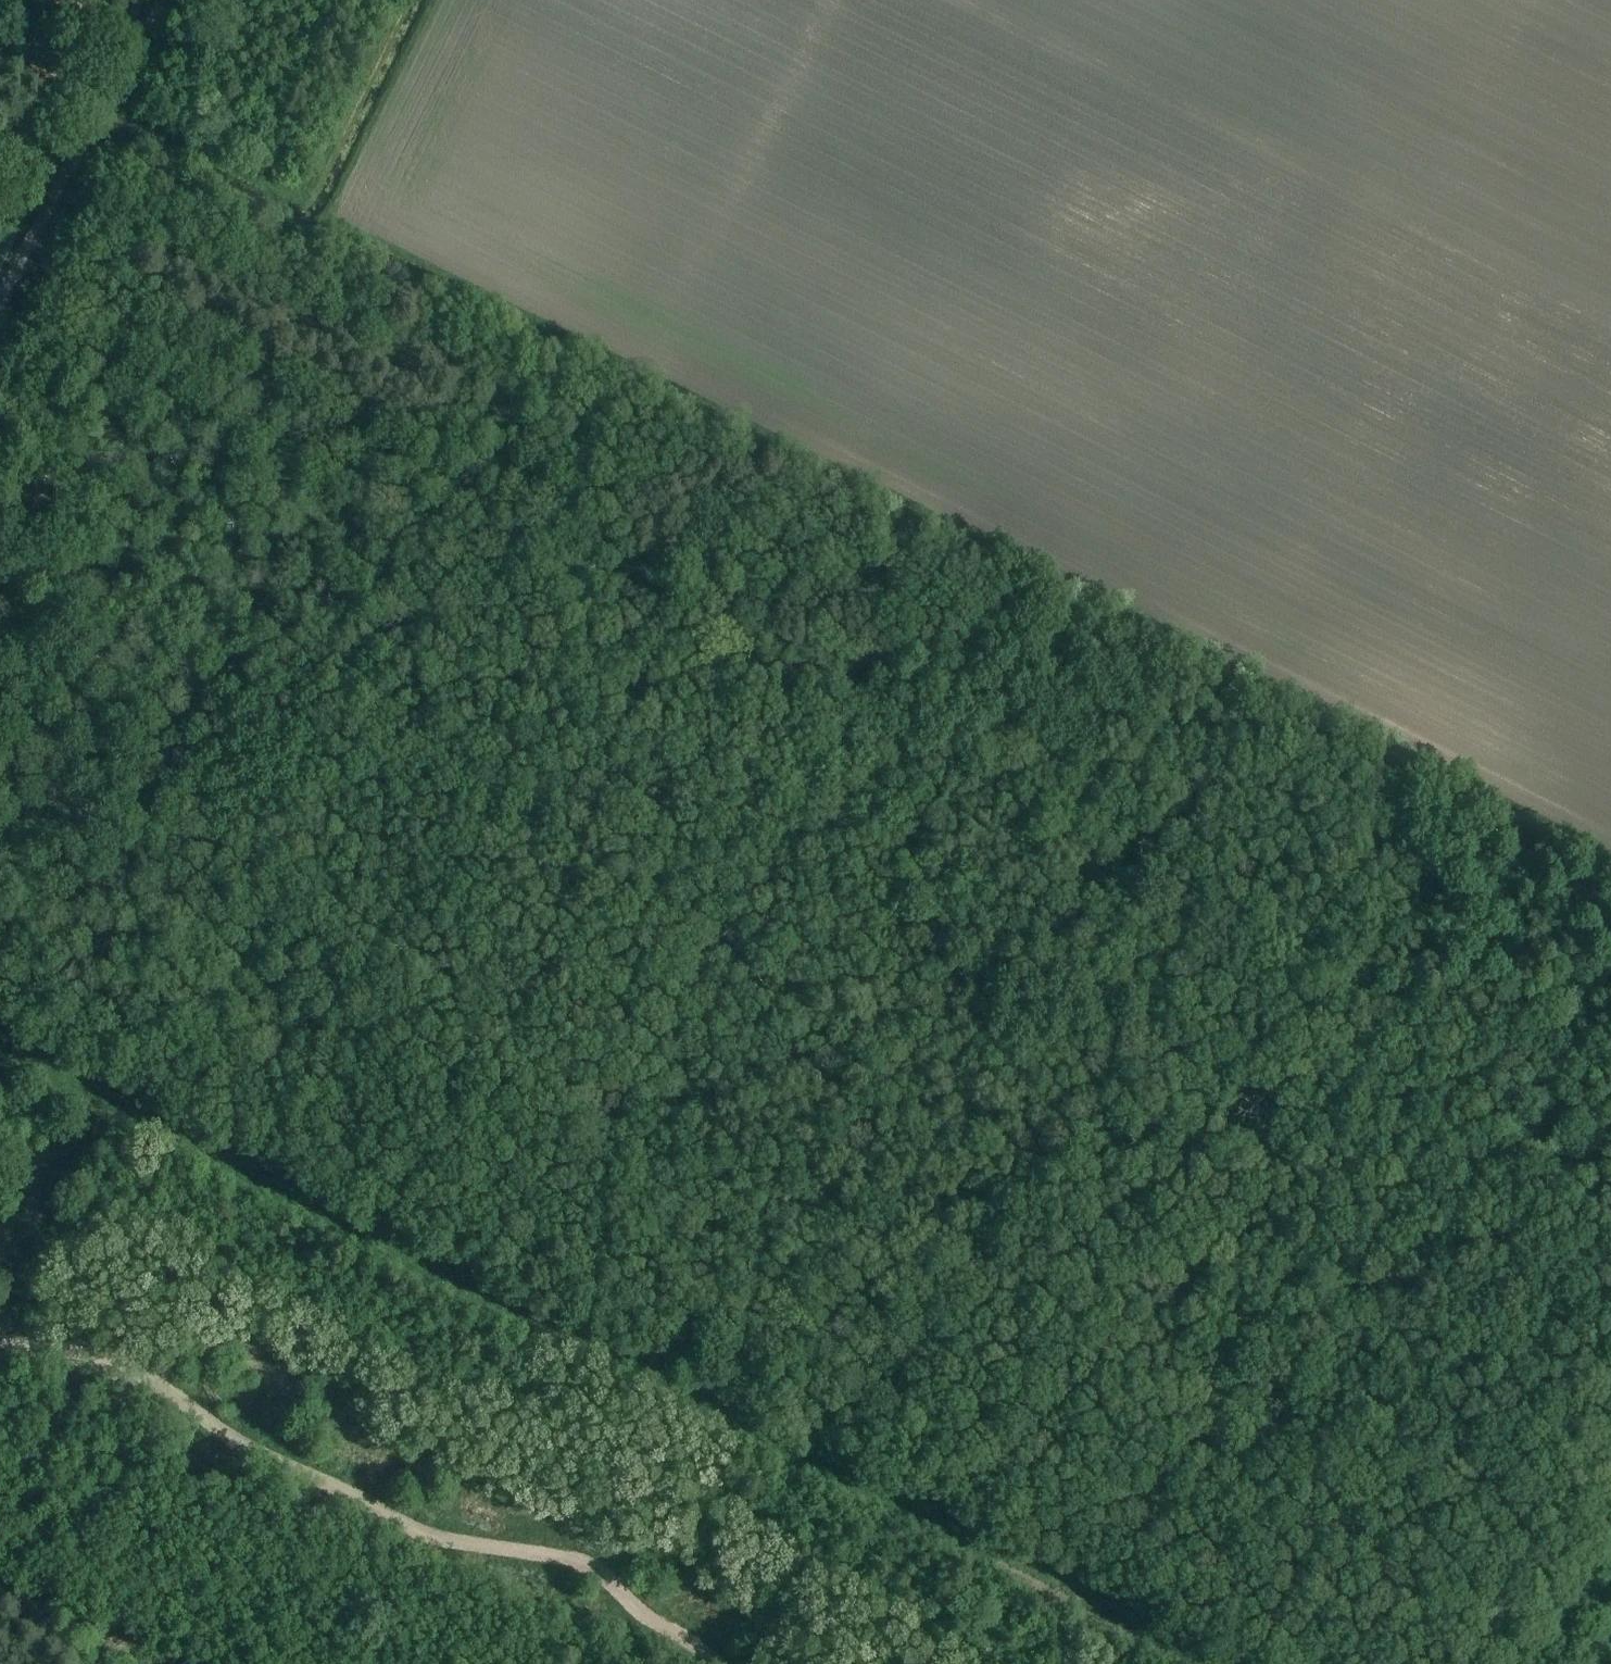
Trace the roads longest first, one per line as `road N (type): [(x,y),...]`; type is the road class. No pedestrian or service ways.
road 1 (track): [(0,328),(159,0)]

